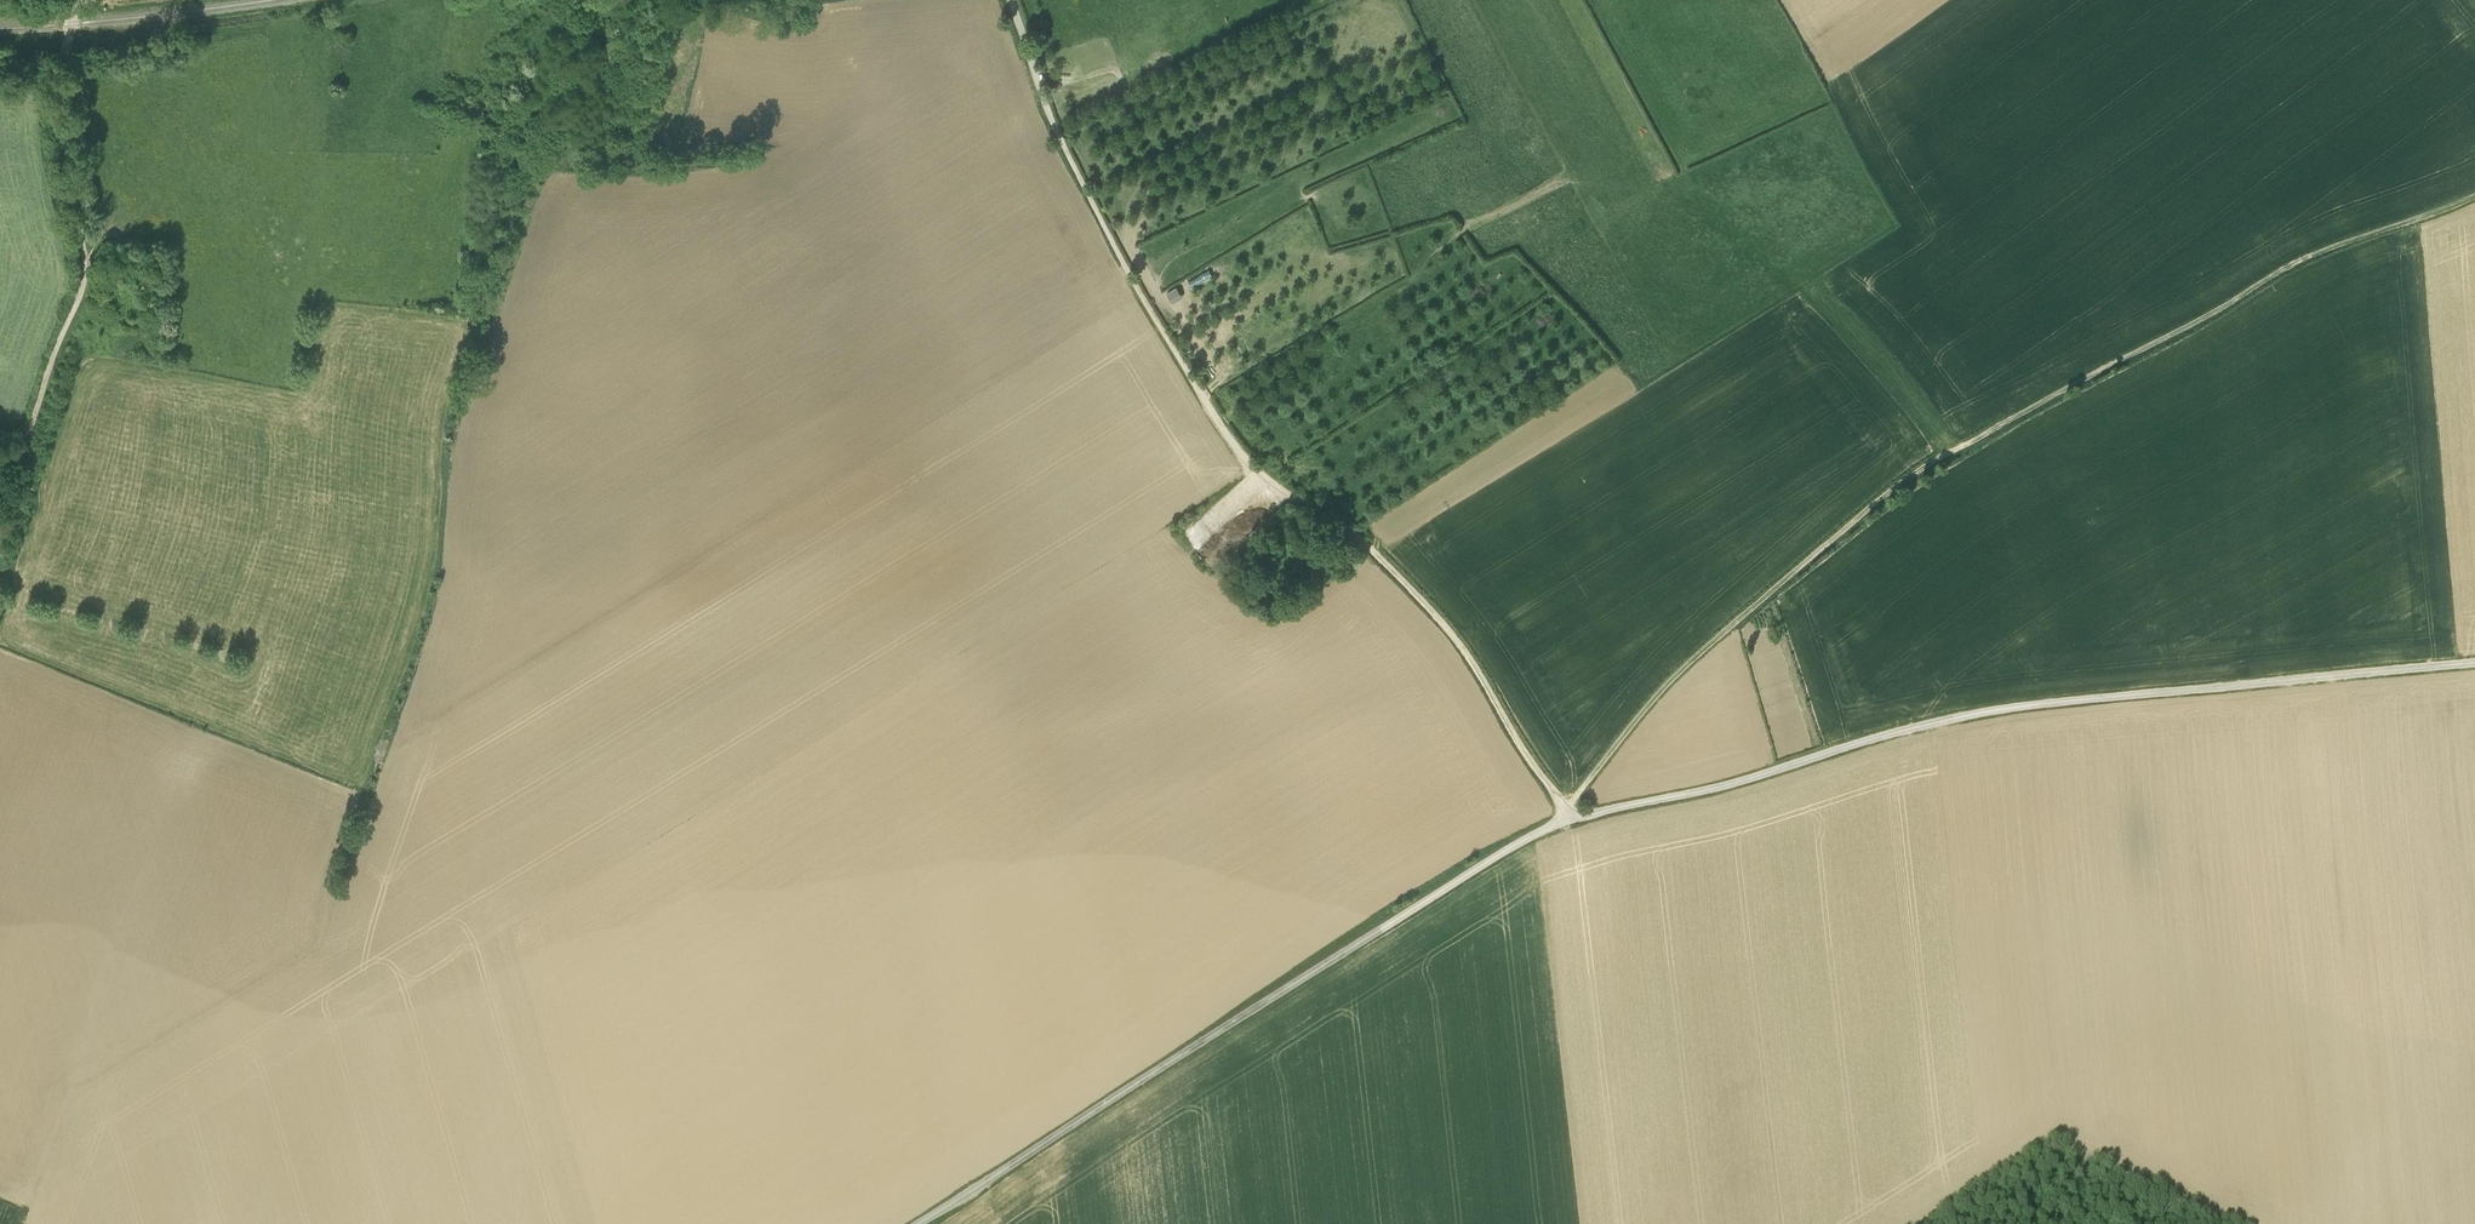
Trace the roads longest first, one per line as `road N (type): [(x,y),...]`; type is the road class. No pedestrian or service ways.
road 1 (unclassified): [(918,1223),(1562,821),(1990,711),(2474,663)]
road 2 (track): [(1570,819),(1582,787),(1673,677),(1907,478),(2290,265),(2474,195)]
road 3 (track): [(1570,819),(1431,610),(1355,535),(1268,479),(1231,441),(1084,185),(1011,0)]
road 4 (unclassified): [(0,523),(84,276),(59,112),(77,0)]

